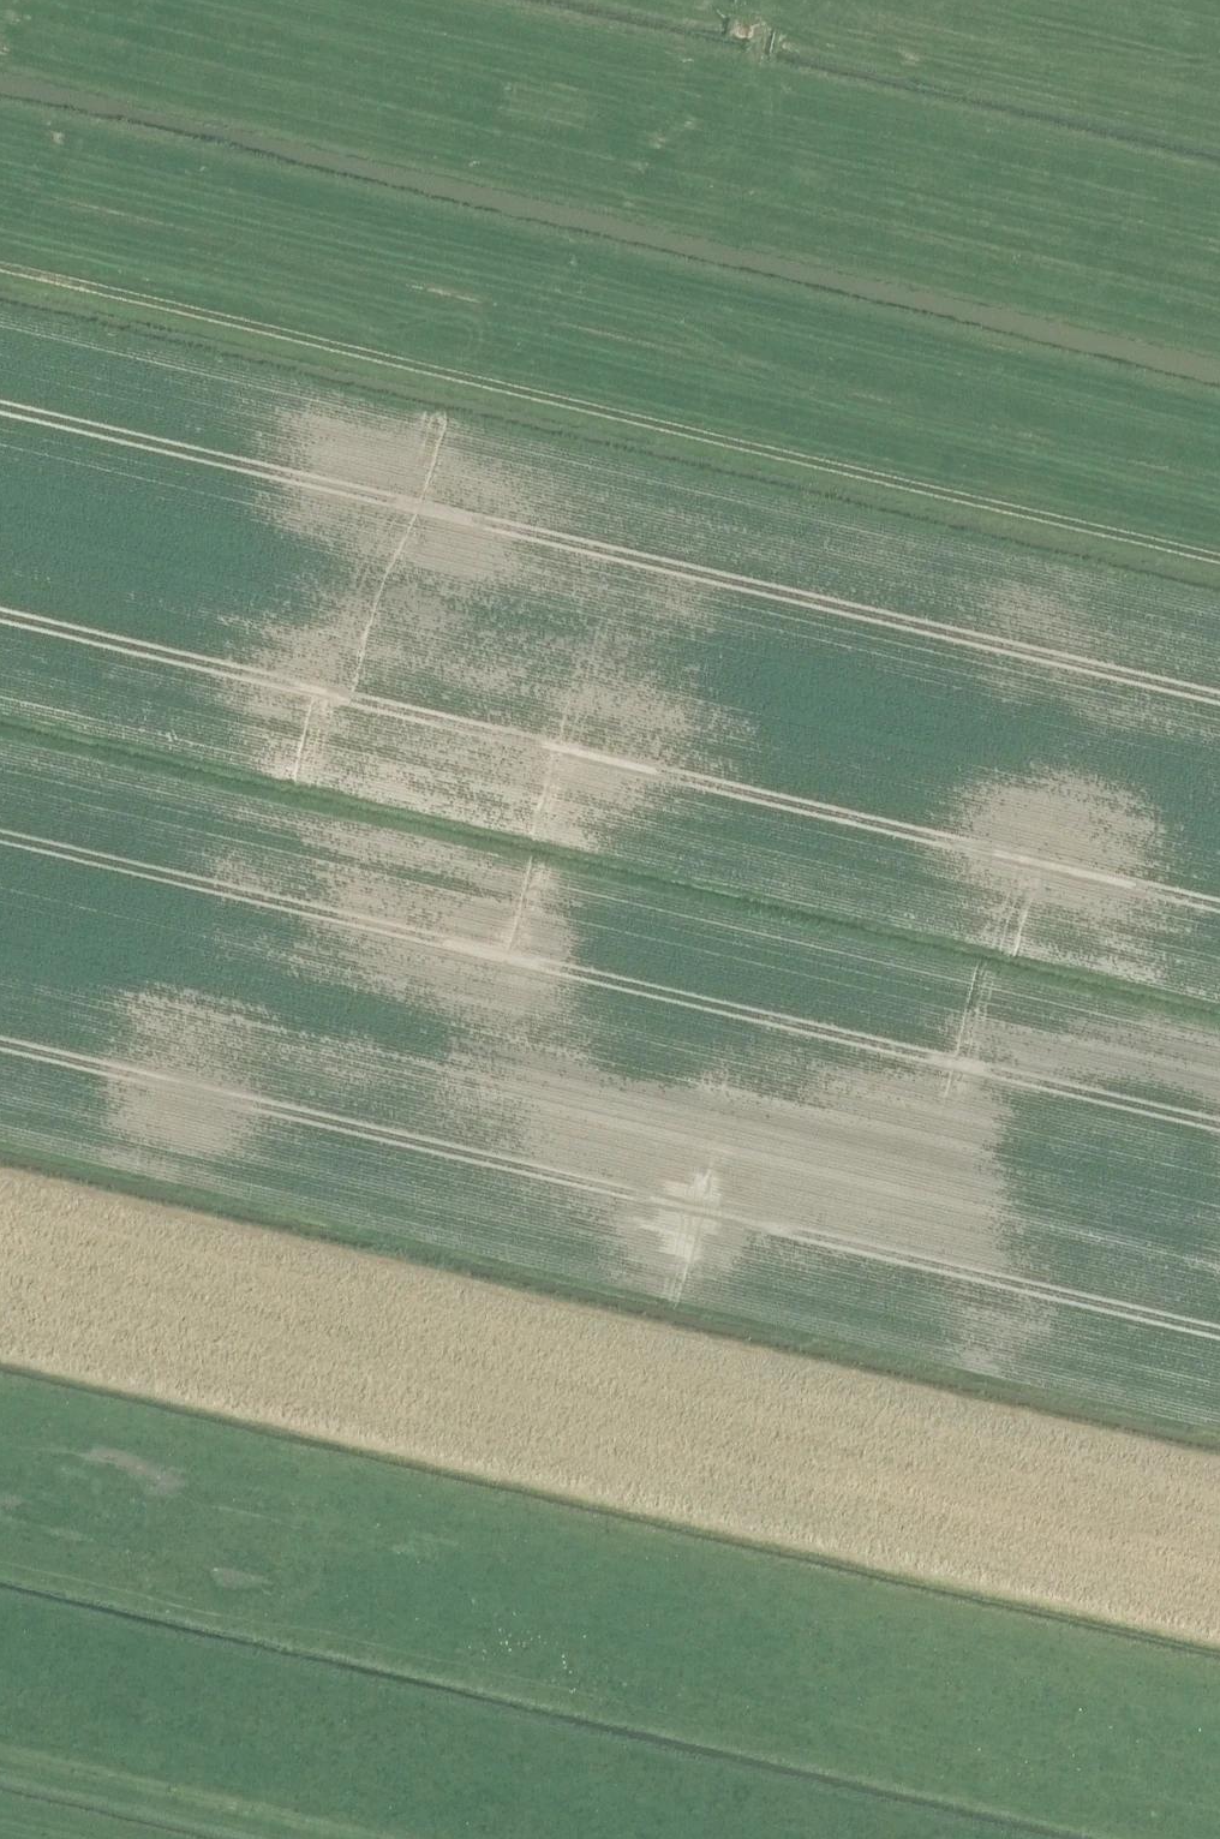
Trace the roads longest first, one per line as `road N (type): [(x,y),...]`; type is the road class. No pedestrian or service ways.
road 1 (track): [(1219,562),(0,269)]

